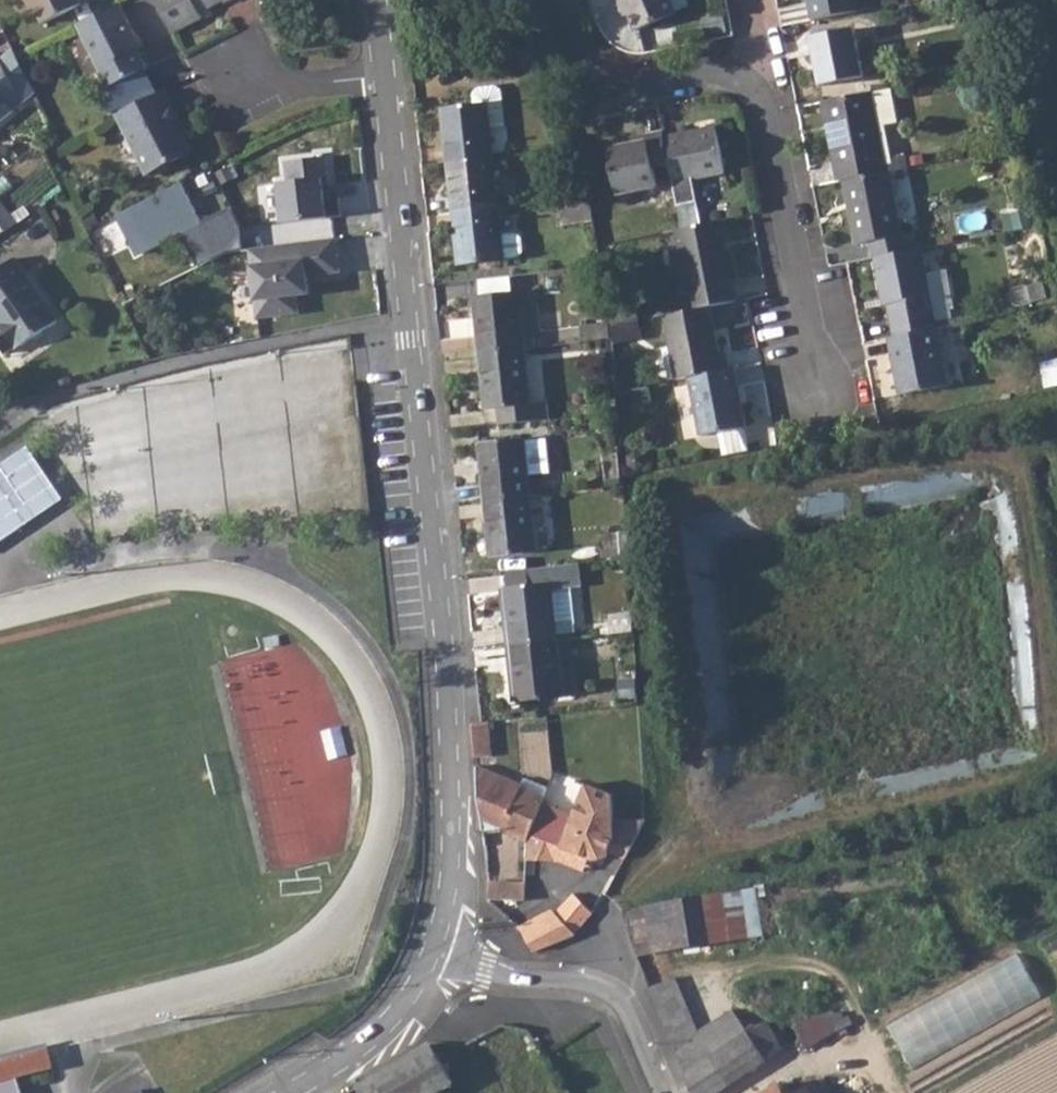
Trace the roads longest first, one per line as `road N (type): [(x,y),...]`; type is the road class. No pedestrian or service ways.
road 1 (residential): [(432,968),(454,845),(446,684),(384,80)]
road 2 (residential): [(753,94),(805,335),(804,385)]
road 3 (residential): [(659,1092),(620,1000),(577,981),(432,968)]
road 4 (residential): [(558,0),(585,57),(606,80),(643,93),(724,83),(753,94)]
road 5 (residential): [(291,1092),(391,1024),(432,968)]
road 6 (residential): [(384,80),(281,89),(236,78)]

